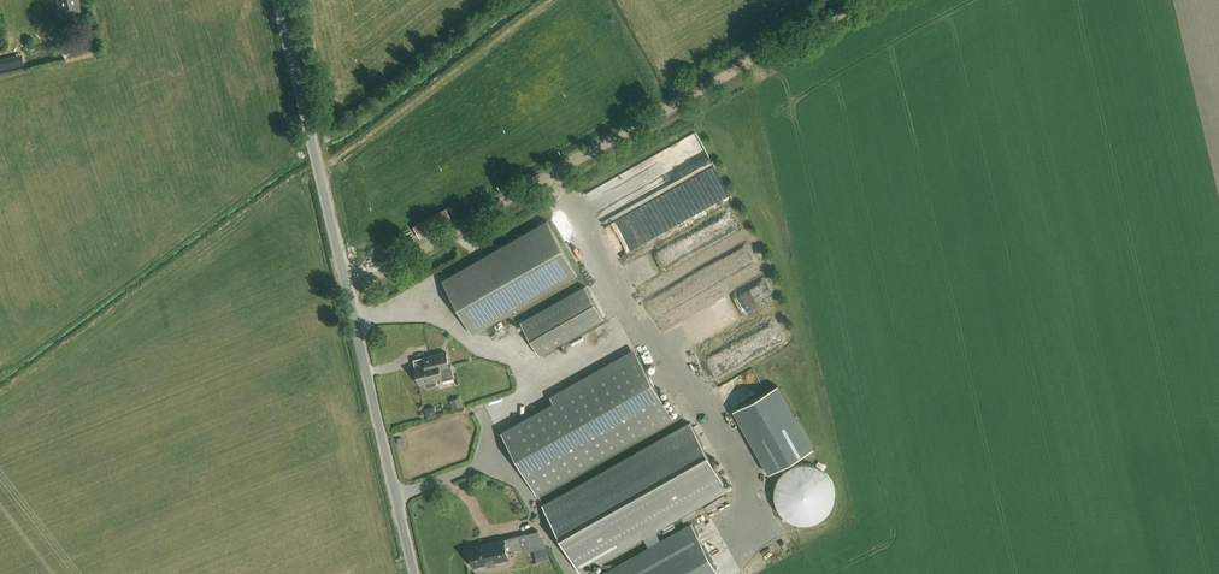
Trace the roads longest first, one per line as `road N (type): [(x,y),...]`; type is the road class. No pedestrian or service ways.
road 1 (track): [(347,288),(862,0)]
road 2 (unclassified): [(277,0),(415,573)]
road 3 (track): [(318,174),(546,0)]

